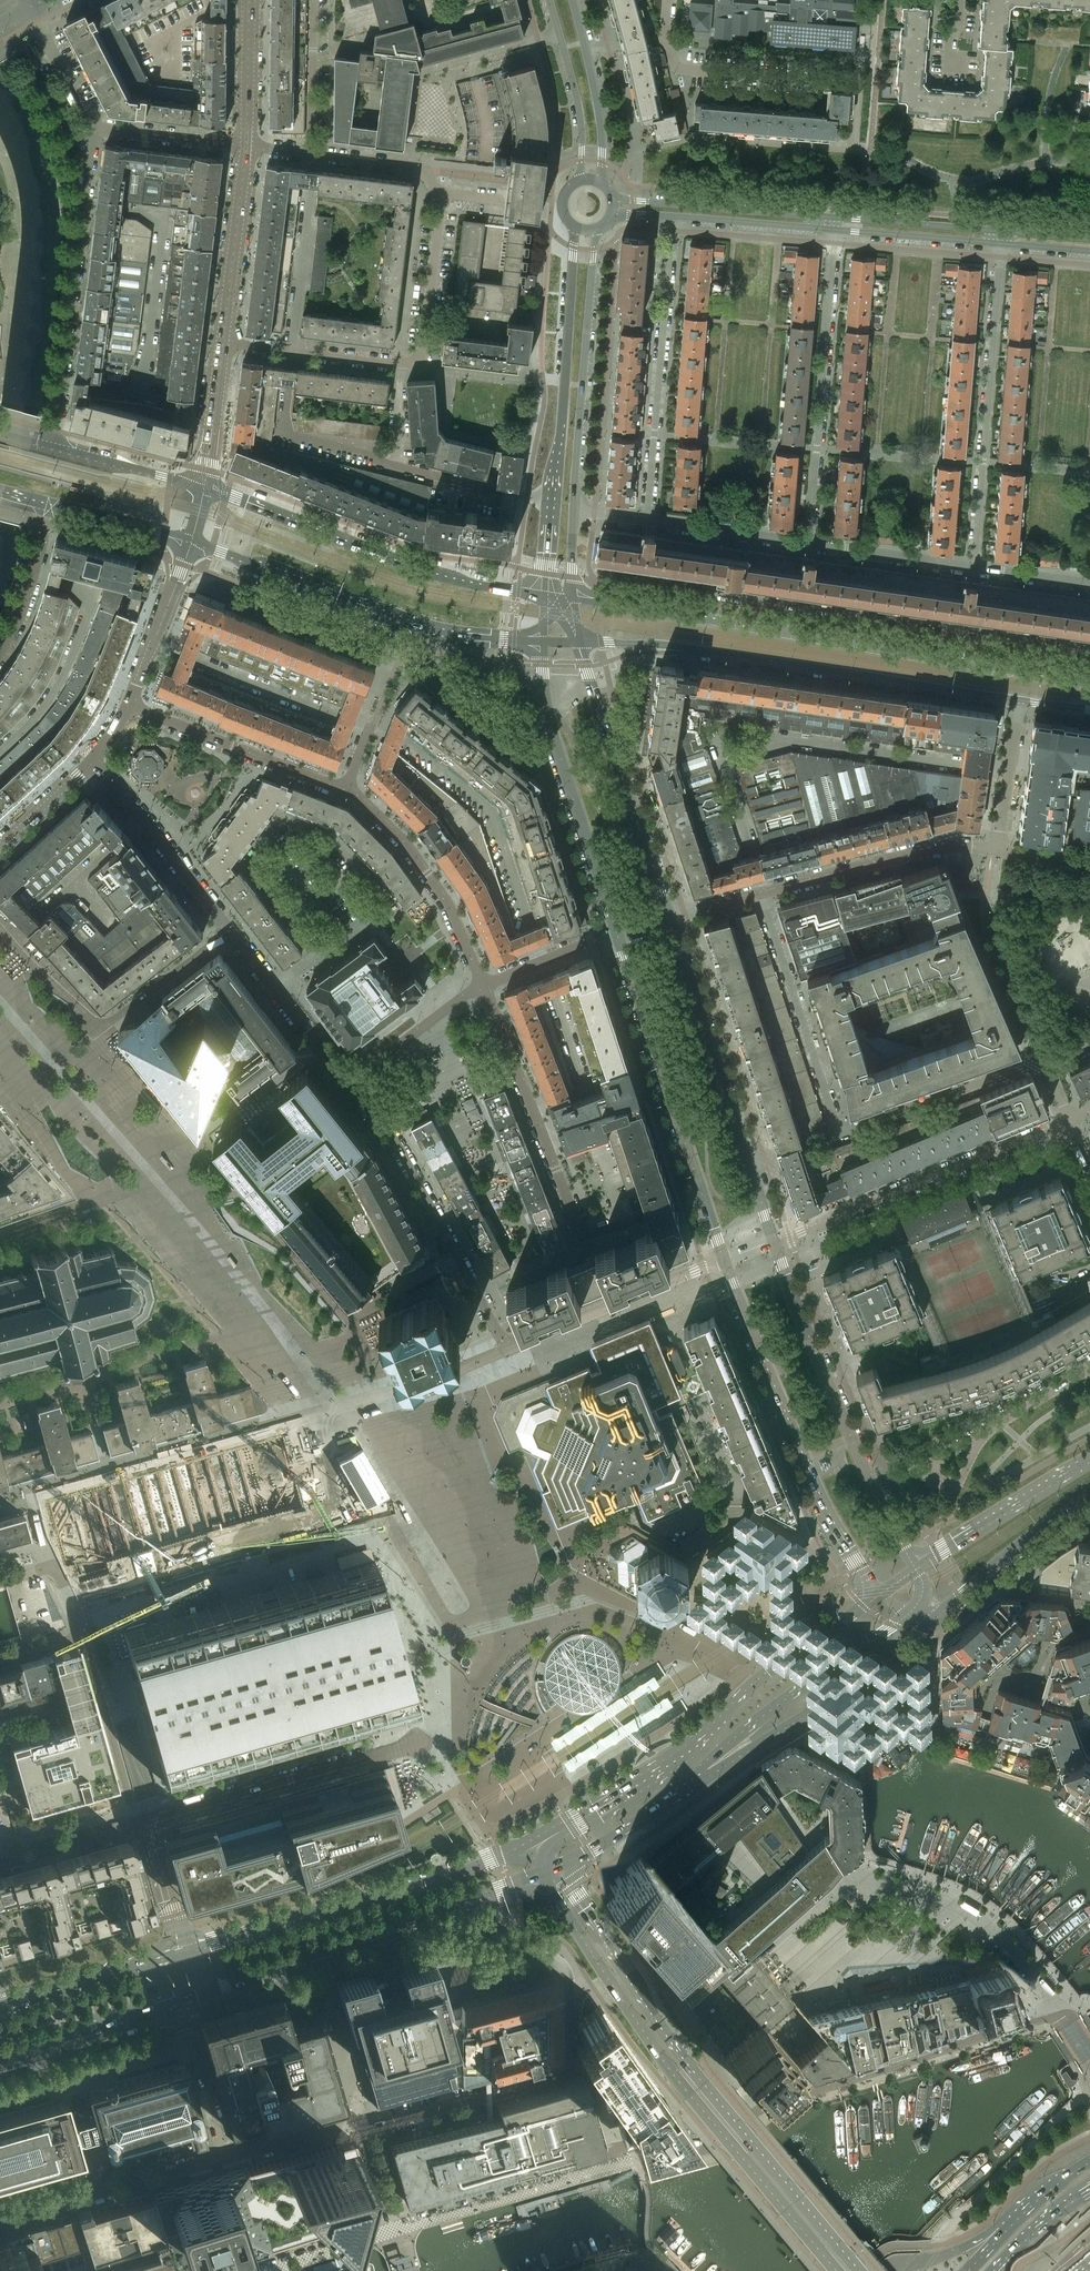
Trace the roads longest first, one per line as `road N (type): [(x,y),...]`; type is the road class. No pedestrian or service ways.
road 1 (secondary): [(862,2270),(682,2055),(561,1866)]
road 2 (secondary): [(538,1877),(670,2067),(838,2270)]
road 3 (residential): [(615,2152),(707,2154),(776,2108),(1058,2016)]
road 4 (secondary): [(581,641),(684,647),(1016,698)]
road 5 (residential): [(761,893),(721,757),(793,741),(1007,771)]
road 6 (secondary): [(1089,682),(696,616)]
road 7 (residential): [(1089,658),(743,609),(696,616)]
road 8 (secondary): [(186,541),(425,629),(544,640)]
road 9 (secondary): [(545,597),(430,571),(201,487)]
road 10 (residential): [(552,500),(292,439),(284,430),(290,349)]
road 11 (secondary): [(915,1570),(871,1486),(774,1241)]
road 12 (secondary): [(532,1839),(439,1878),(194,1950)]
road 13 (residential): [(290,349),(418,361),(442,194),(424,169)]
road 14 (residential): [(1001,243),(975,567)]
road 15 (residential): [(50,449),(93,128)]
road 16 (residential): [(363,2129),(590,2072),(615,2152)]
road 17 (residential): [(774,1241),(1067,1120)]
road 18 (residential): [(809,542),(835,229)]
road 19 (residential): [(385,902),(321,833),(280,820),(248,861),(322,953)]
road 20 (residential): [(369,729),(400,741),(489,813),(541,962)]
road 21 (residential): [(0,928),(101,1027),(231,928)]
road 22 (residential): [(671,216),(647,519)]
road 23 (secondary): [(544,640),(548,717),(616,933)]
road 24 (secondary): [(668,916),(581,641)]
road 25 (secondary): [(700,1774),(889,1661),(938,1616)]
road 26 (residential): [(145,1822),(417,1743)]
road 27 (tertiary): [(574,508),(597,229)]
road 28 (secondary): [(616,933),(703,1197)]
road 29 (residential): [(1058,2016),(1045,1988),(975,1917),(927,1896),(836,1874)]
road 30 (tertiary): [(574,226),(552,500)]
road 31 (secondary): [(751,1684),(674,1758),(532,1839)]
road 32 (secondary): [(700,1774),(735,1736),(910,1614)]
road 33 (secondary): [(749,1166),(668,916)]
road 34 (residential): [(839,1134),(761,893)]
road 35 (residential): [(703,1197),(585,1231),(534,1113)]
road 36 (residential): [(484,985),(442,894),(401,839),(347,788)]
road 37 (residential): [(761,893),(937,848),(994,849)]
road 38 (residential): [(0,2217),(230,2156)]
road 39 (residential): [(615,2152),(390,2216)]
road 40 (secondary): [(319,1959),(538,1877)]
road 41 (residential): [(507,1348),(723,1259)]
road 42 (residential): [(801,1457),(731,1479),(699,1402),(769,1371)]
road 43 (residential): [(152,644),(369,729)]
road 44 (residential): [(347,788),(129,707)]
road 45 (residential): [(330,1999),(437,1969),(457,1973),(554,1950)]
road 46 (tertiary): [(836,216),(613,197)]
road 47 (residential): [(839,1134),(1042,1060)]
road 48 (residential): [(457,1256),(397,1144),(345,1077)]
road 49 (secondary): [(1089,1457),(915,1570)]
road 50 (residential): [(82,1634),(136,1824)]
road 51 (residential): [(290,349),(313,153)]
road 52 (tertiary): [(223,341),(246,146)]
road 53 (secondary): [(938,1616),(1029,1537),(1089,1497)]
road 54 (residential): [(541,962),(581,1087),(534,1113)]
road 55 (residential): [(390,2216),(223,2270)]
road 56 (residential): [(975,567),(809,542)]
road 57 (secondary): [(561,1866),(700,1774)]
road 58 (residential): [(345,1077),(484,985)]
road 59 (tertiary): [(835,229),(1001,243)]
road 60 (tertiary): [(1002,230),(836,216)]
road 61 (tertiary): [(671,216),(835,229)]
road 62 (residential): [(170,2005),(190,2032),(230,2156)]
road 63 (residential): [(809,542),(647,519)]
road 64 (residential): [(0,657),(24,606),(52,505)]
road 65 (secondary): [(801,1457),(858,1568),(881,1593)]
road 66 (secondary): [(881,1593),(751,1684)]
road 67 (secondary): [(151,1963),(0,2007)]
road 68 (secondary): [(201,487),(50,449)]
road 69 (residential): [(246,146),(93,128)]
road 70 (residential): [(313,153),(314,0)]
road 71 (residential): [(990,1429),(933,1460),(930,1475),(956,1477),(979,1443)]
road 72 (tertiary): [(559,36),(580,124),(580,180)]
road 73 (tertiary): [(246,146),(249,0)]
road 74 (residential): [(231,928),(143,815)]
road 75 (secondary): [(52,505),(186,541)]
road 76 (residential): [(93,128),(27,6)]
road 77 (residential): [(534,1113),(484,985)]
road 78 (residential): [(230,2156),(362,2121)]
road 79 (residential): [(136,1824),(10,1862)]
road 80 (tertiary): [(602,183),(601,120),(587,54)]
road 81 (tertiary): [(203,469),(223,341)]
road 82 (primary): [(992,2270),(1089,2188)]
road 83 (residential): [(330,1999),(362,2121)]
road 84 (residential): [(91,762),(0,846)]
road 85 (secondary): [(696,616),(574,599)]
road 86 (secondary): [(723,1259),(769,1371)]

